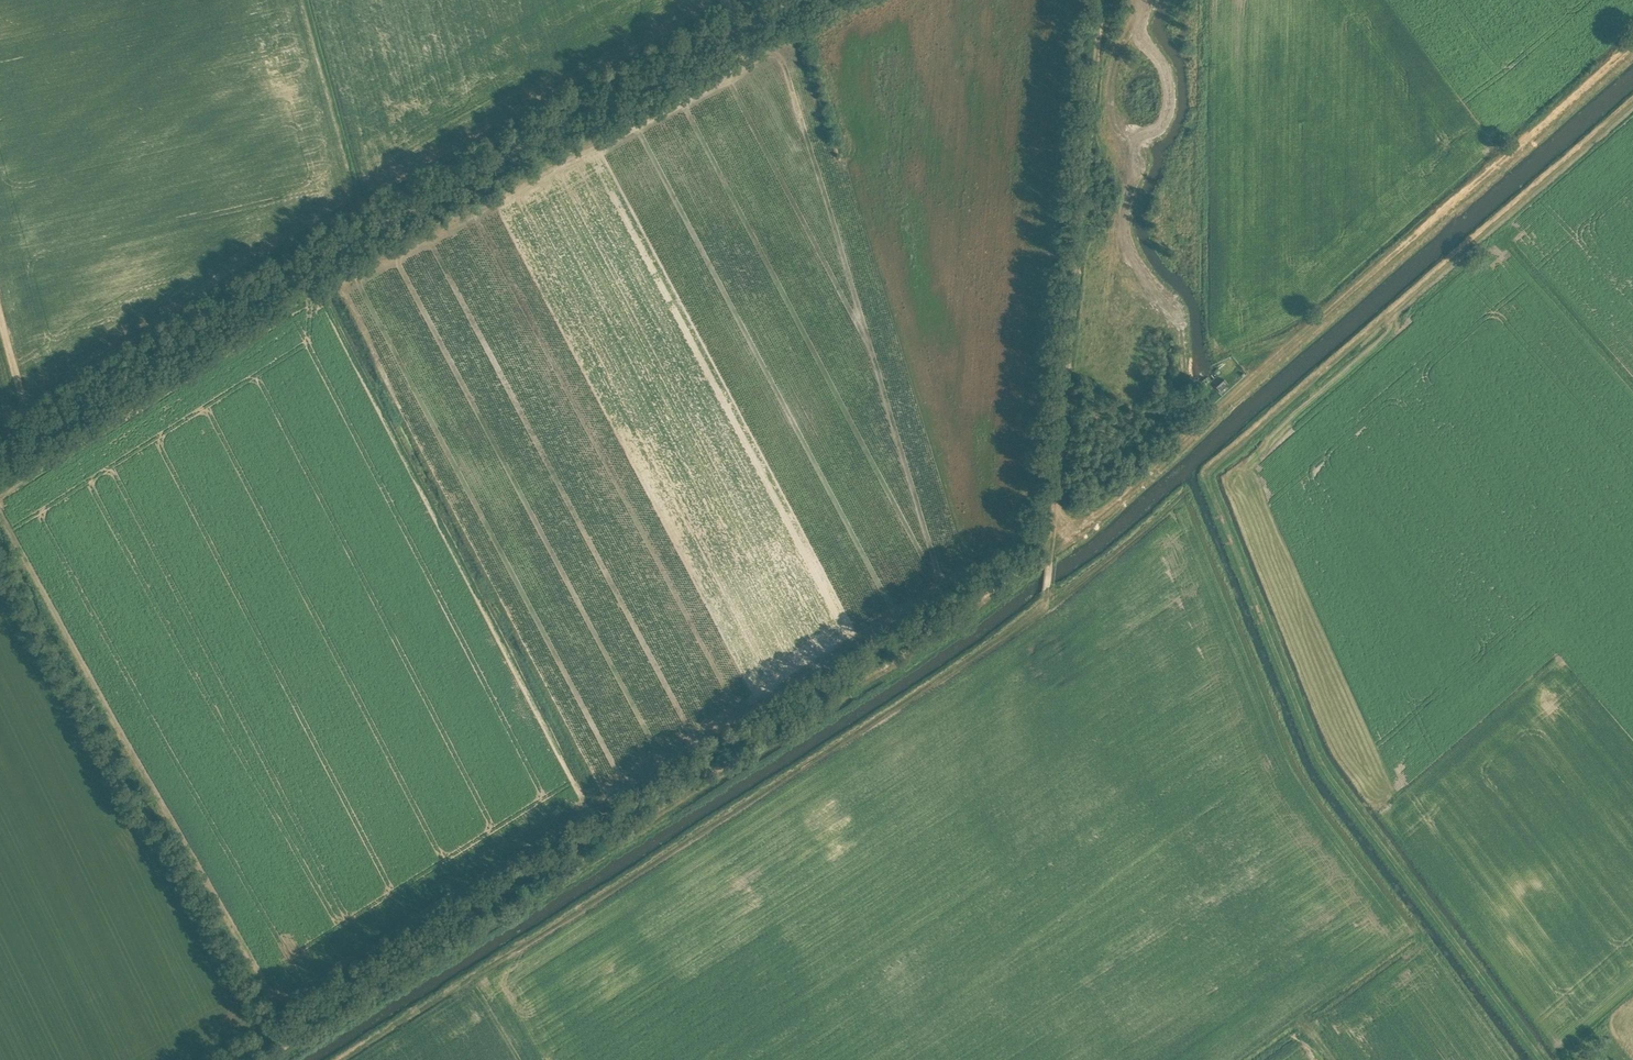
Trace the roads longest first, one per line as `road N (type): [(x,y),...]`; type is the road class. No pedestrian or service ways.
road 1 (unclassified): [(0,451),(315,257),(798,0)]
road 2 (track): [(1050,561),(1632,51)]
road 3 (track): [(1050,561),(1038,613),(980,656),(476,975)]
road 4 (track): [(1050,561),(1098,0)]
road 5 (track): [(1320,404),(1313,383),(1632,103)]

